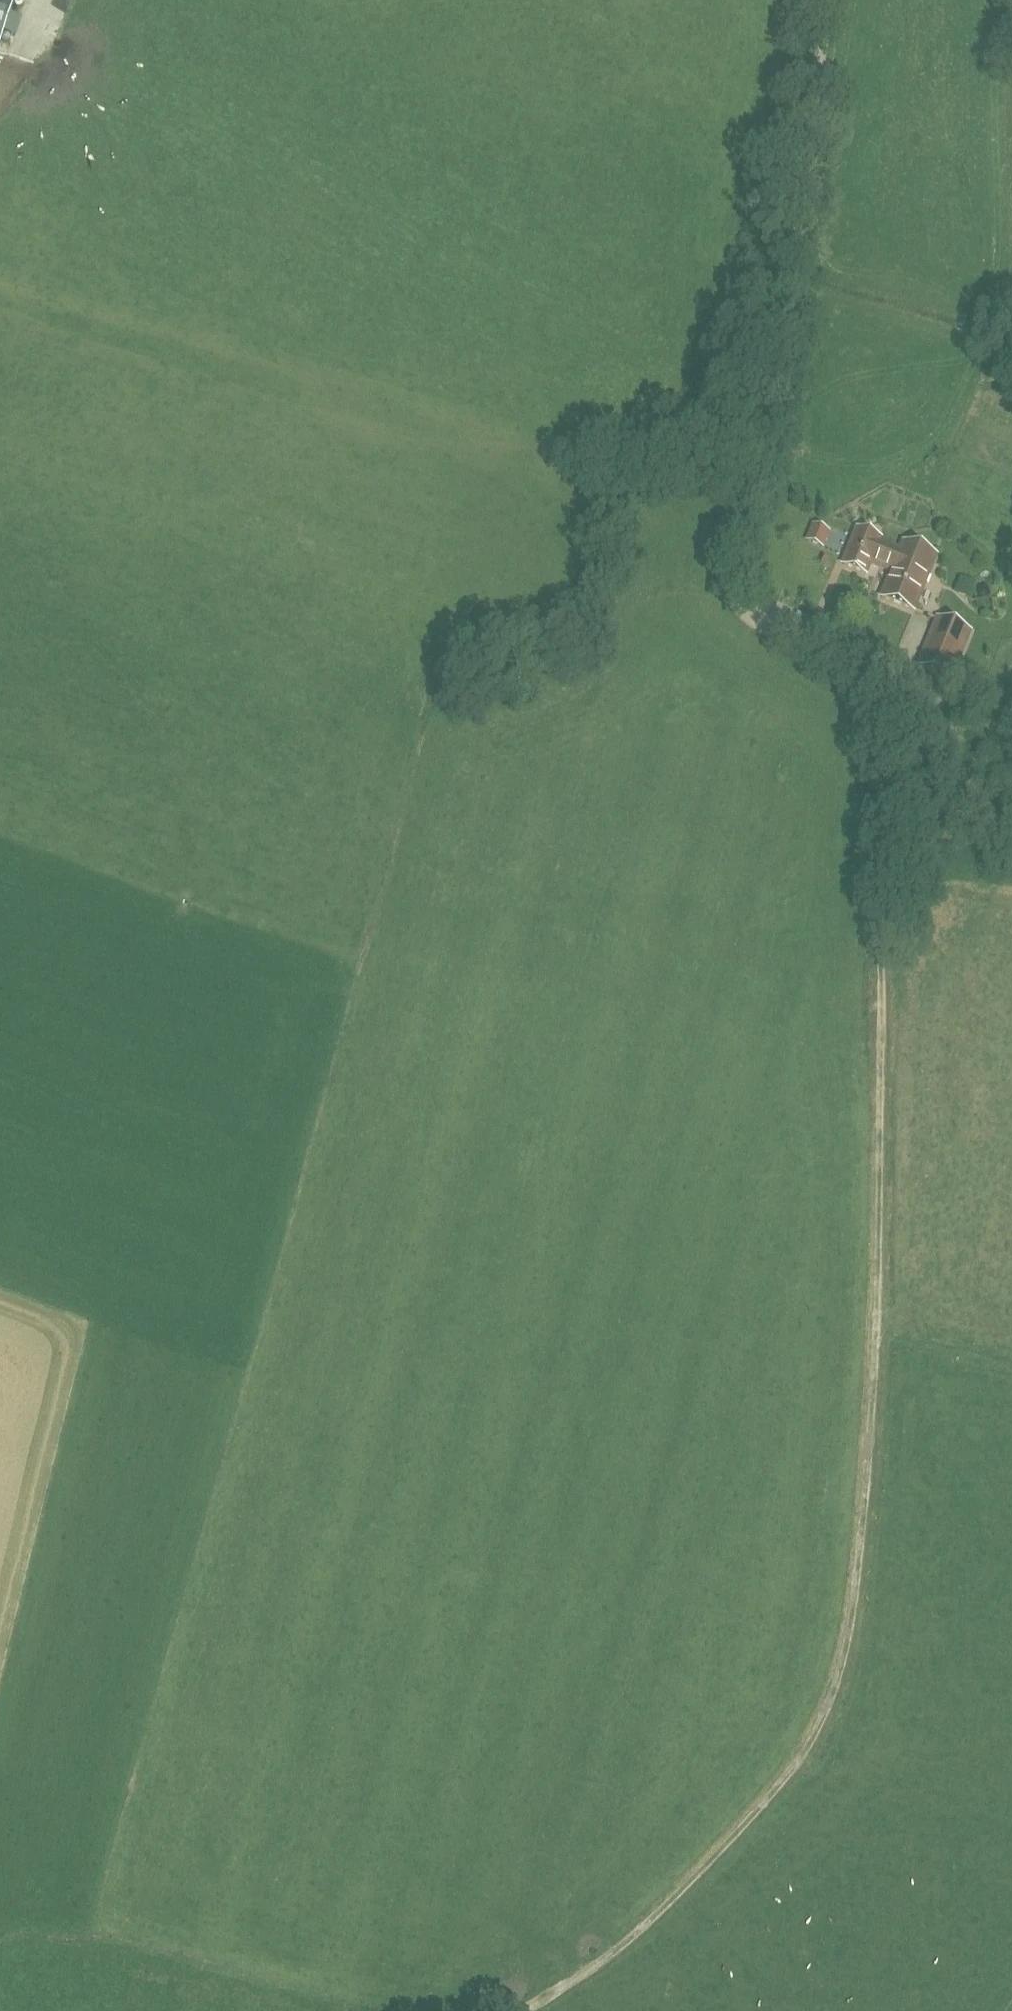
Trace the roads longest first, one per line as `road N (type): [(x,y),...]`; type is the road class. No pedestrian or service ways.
road 1 (track): [(522,2010),(607,1957),(699,1871),(796,1762),(835,1687),(850,1627),(873,1397),(892,702),(885,684),(757,626),(741,610),(728,567),(834,0)]

